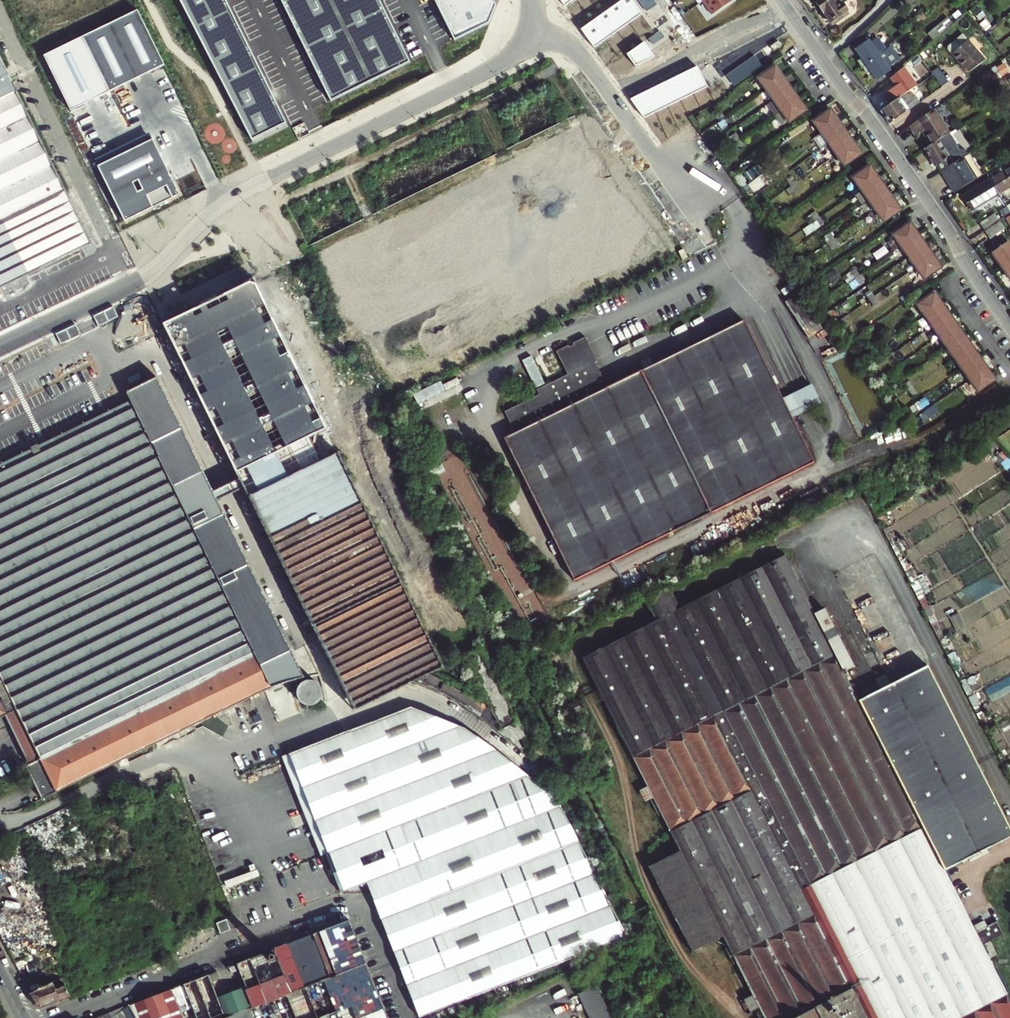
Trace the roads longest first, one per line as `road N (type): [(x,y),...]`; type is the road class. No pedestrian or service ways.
road 1 (residential): [(1009,327),(788,9)]
road 2 (residential): [(531,27),(497,67),(225,203)]
road 3 (residential): [(0,347),(144,277),(225,203)]
road 4 (track): [(1008,379),(937,432),(820,471)]
road 5 (residential): [(610,94),(733,28),(788,9)]
road 6 (residential): [(52,1017),(216,955)]
road 7 (residential): [(610,94),(655,156),(727,195)]

